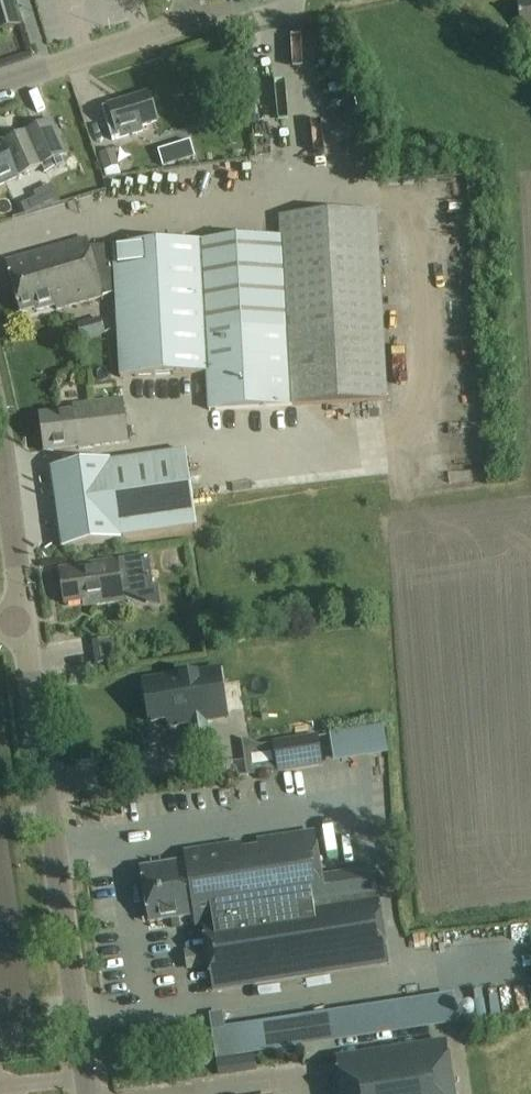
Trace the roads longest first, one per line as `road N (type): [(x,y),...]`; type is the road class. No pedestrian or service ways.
road 1 (tertiary): [(89,1093),(23,609)]
road 2 (unclassified): [(0,85),(193,18)]
road 3 (tertiary): [(23,609),(0,442)]

